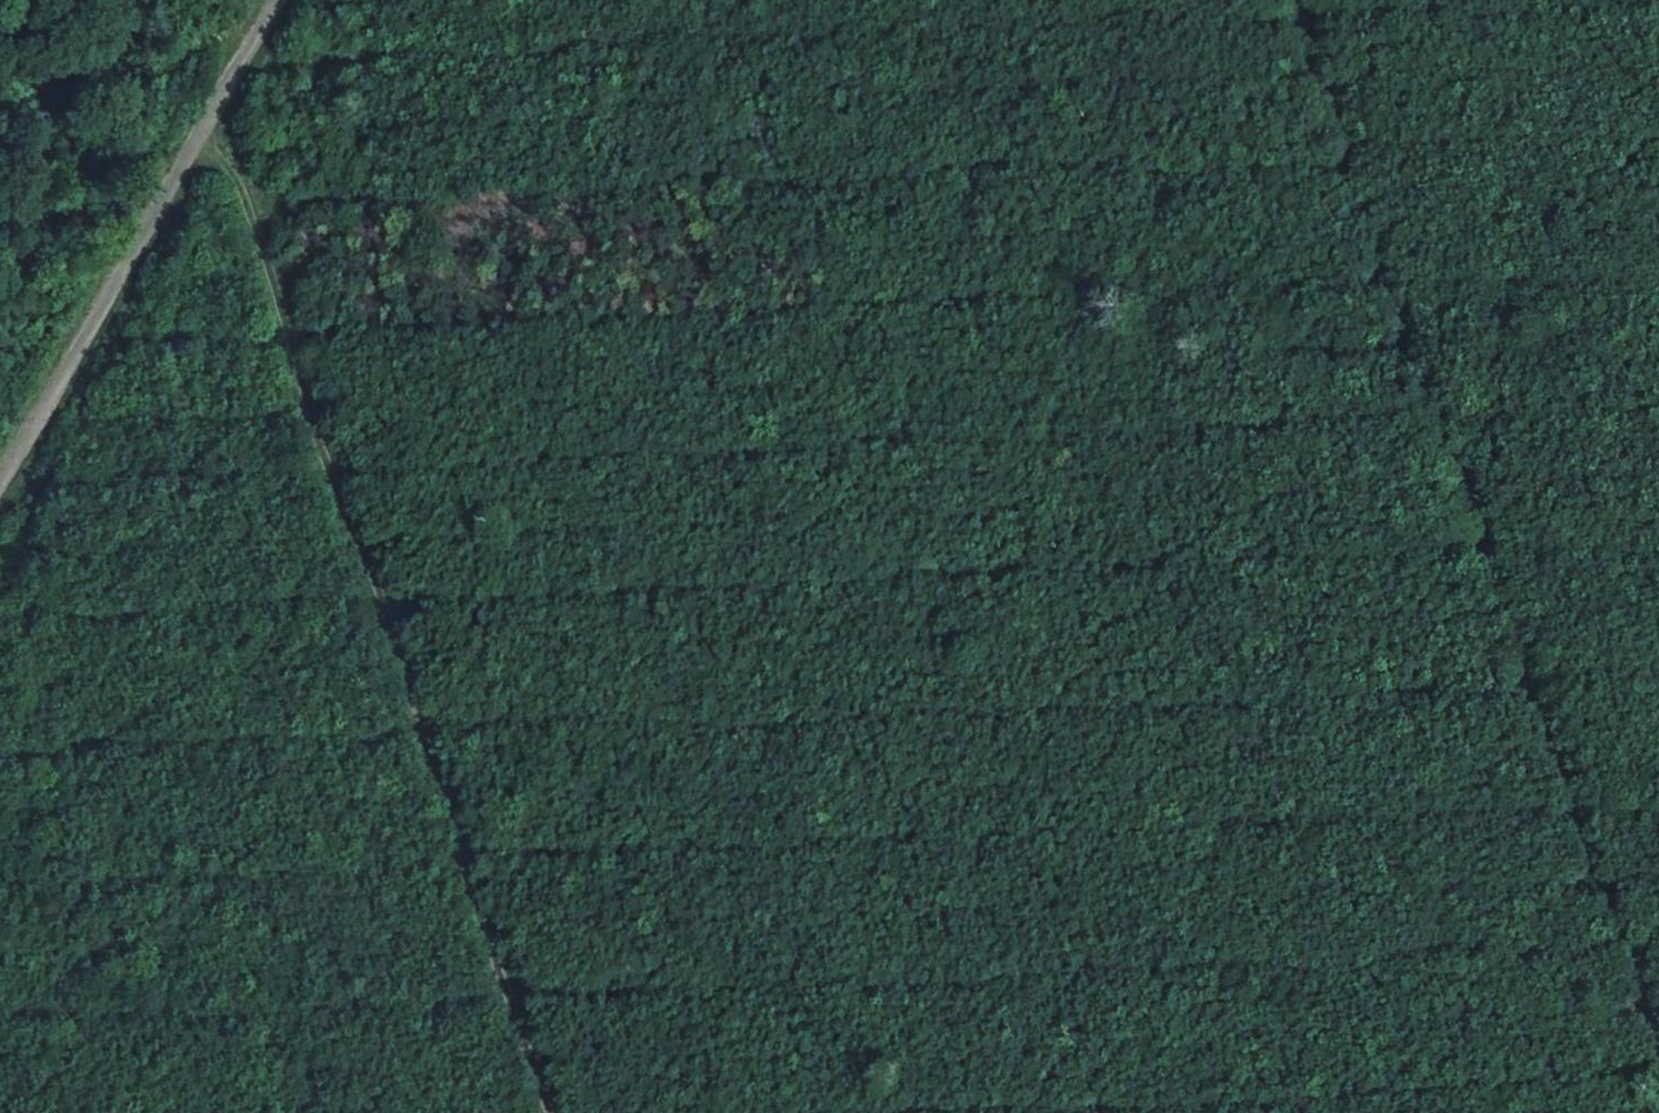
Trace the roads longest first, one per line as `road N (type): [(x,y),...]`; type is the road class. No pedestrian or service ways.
road 1 (track): [(0,480),(275,0)]

